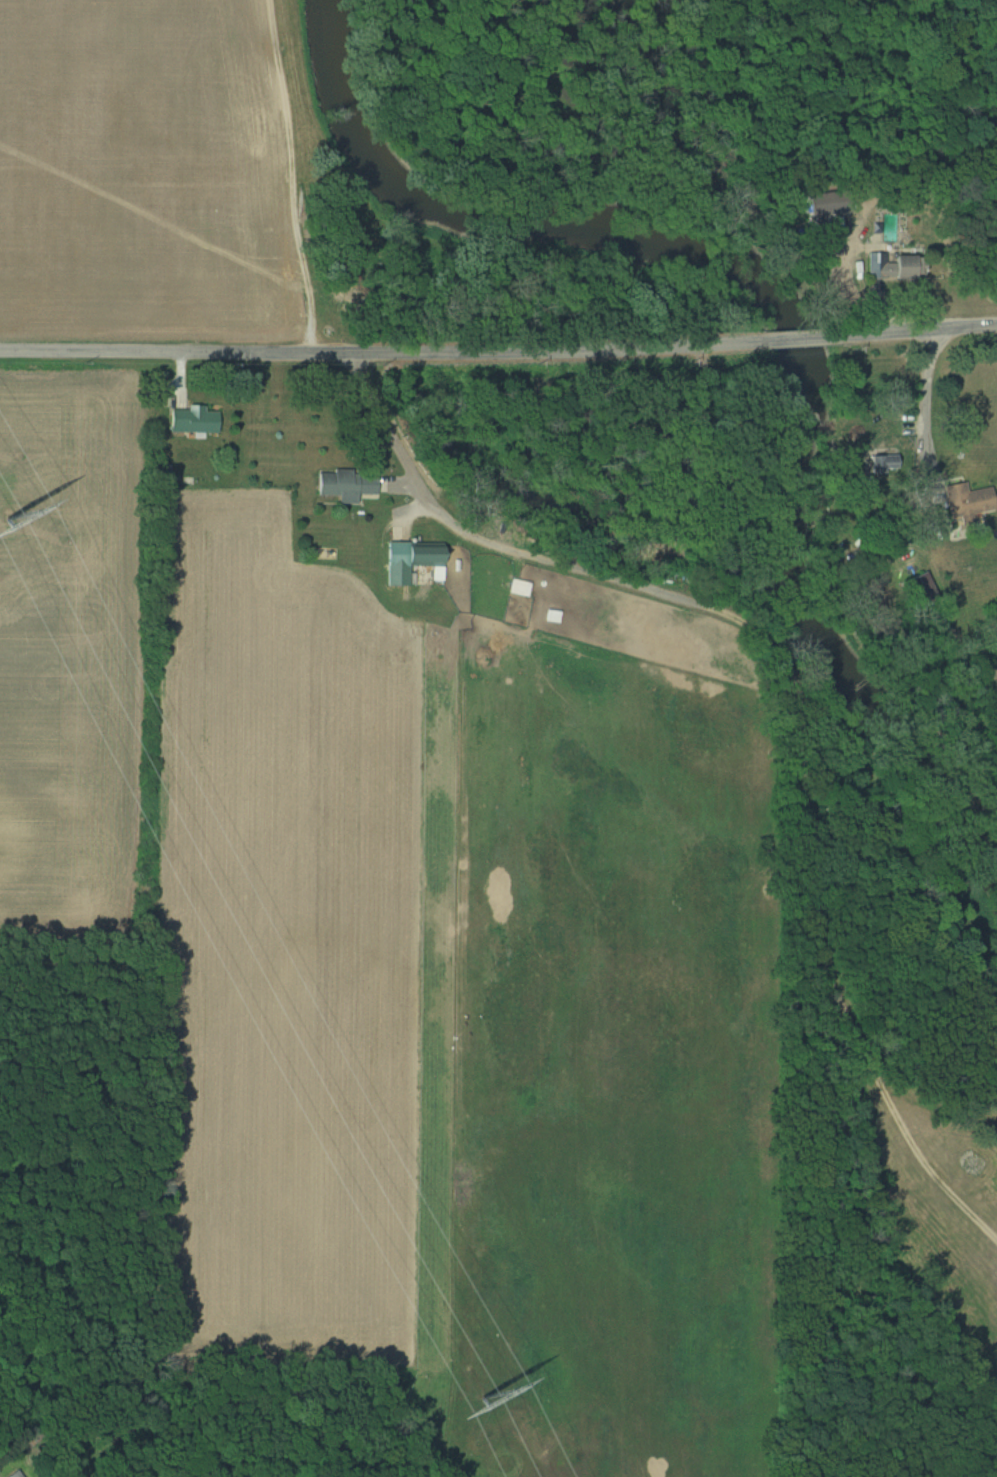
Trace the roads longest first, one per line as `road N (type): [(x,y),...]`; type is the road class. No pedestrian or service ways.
road 1 (residential): [(760,342),(563,351),(0,351)]
road 2 (residential): [(996,326),(826,338)]

